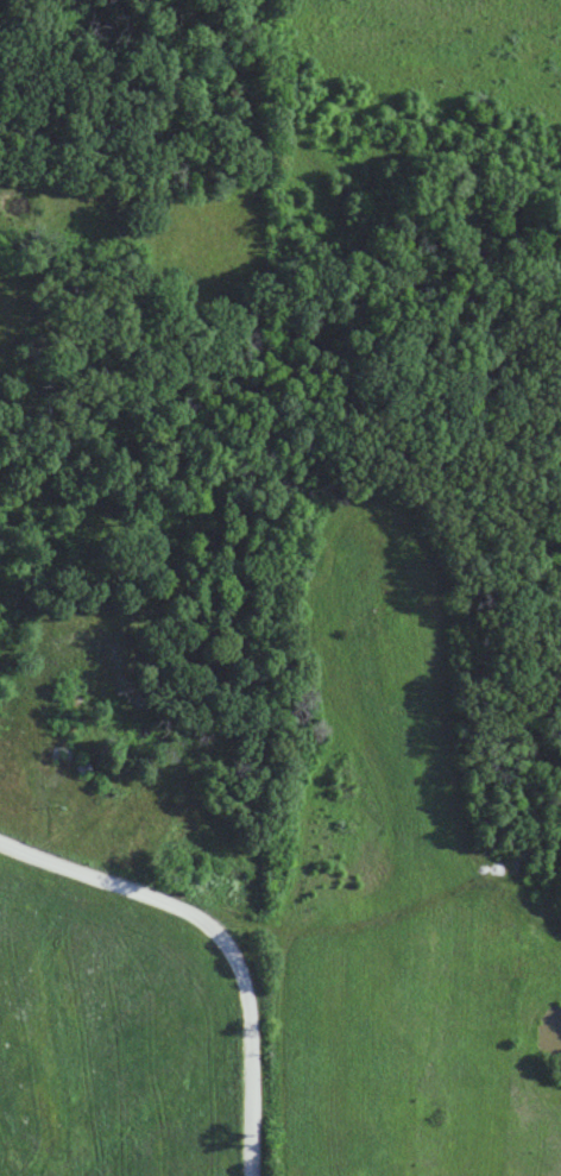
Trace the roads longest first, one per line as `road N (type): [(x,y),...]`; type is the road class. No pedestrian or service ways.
road 1 (residential): [(296,1175),(302,1095),(295,1068),(190,956),(0,857)]

